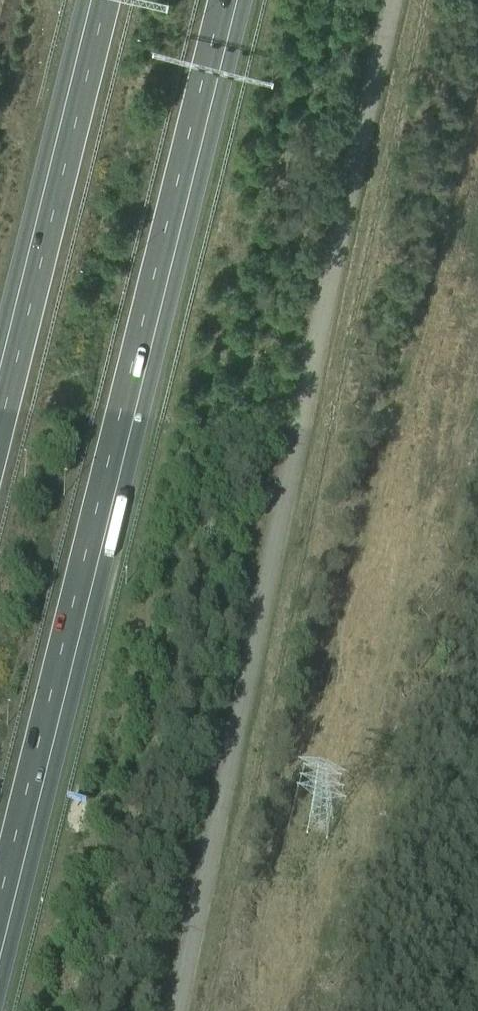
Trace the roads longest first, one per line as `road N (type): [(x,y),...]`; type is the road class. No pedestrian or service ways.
road 1 (unclassified): [(177,1010),(393,0)]
road 2 (motorway): [(0,901),(222,0)]
road 3 (motorway): [(105,0),(0,423)]

